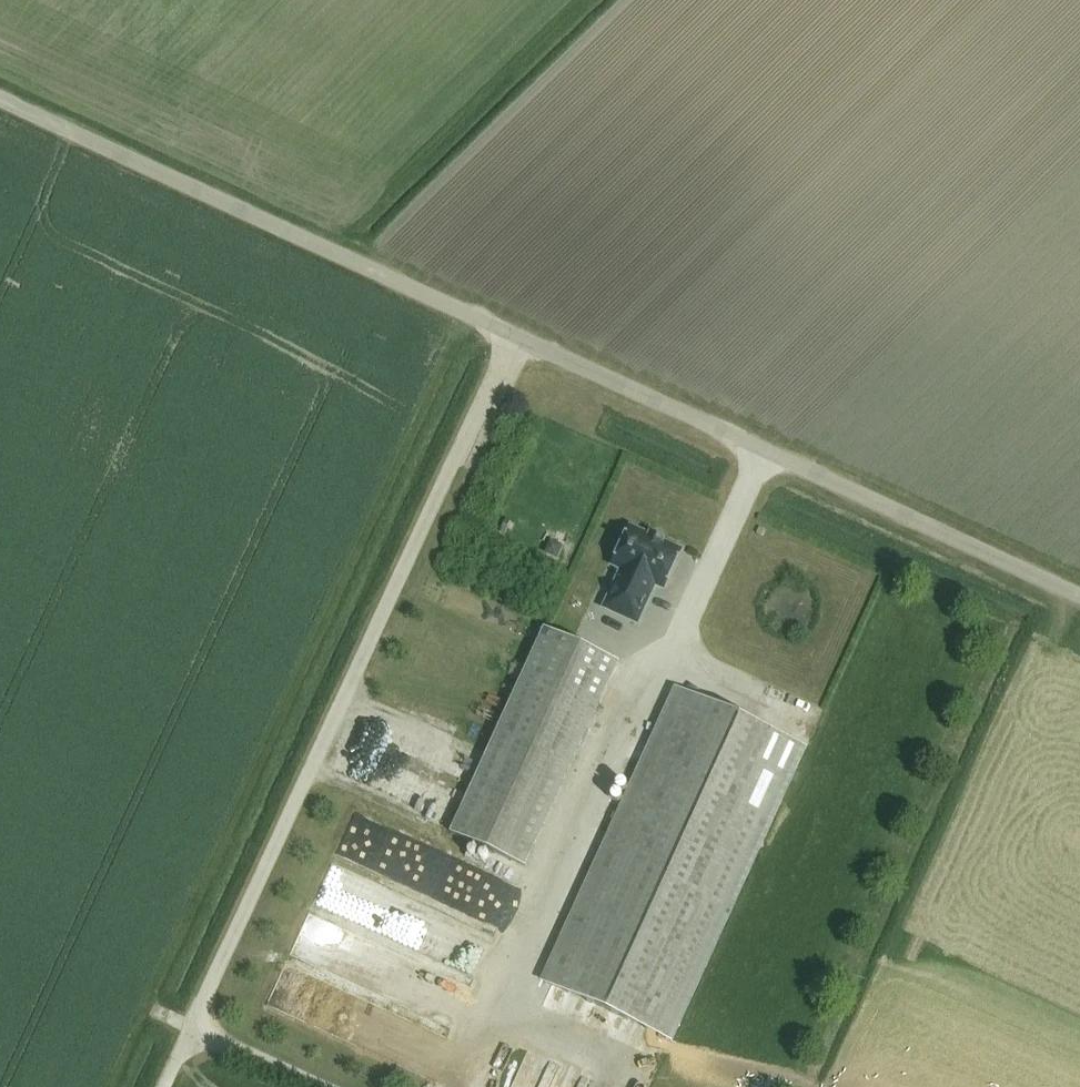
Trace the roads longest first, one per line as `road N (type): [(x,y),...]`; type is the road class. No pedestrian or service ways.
road 1 (unclassified): [(1079,598),(0,101)]

